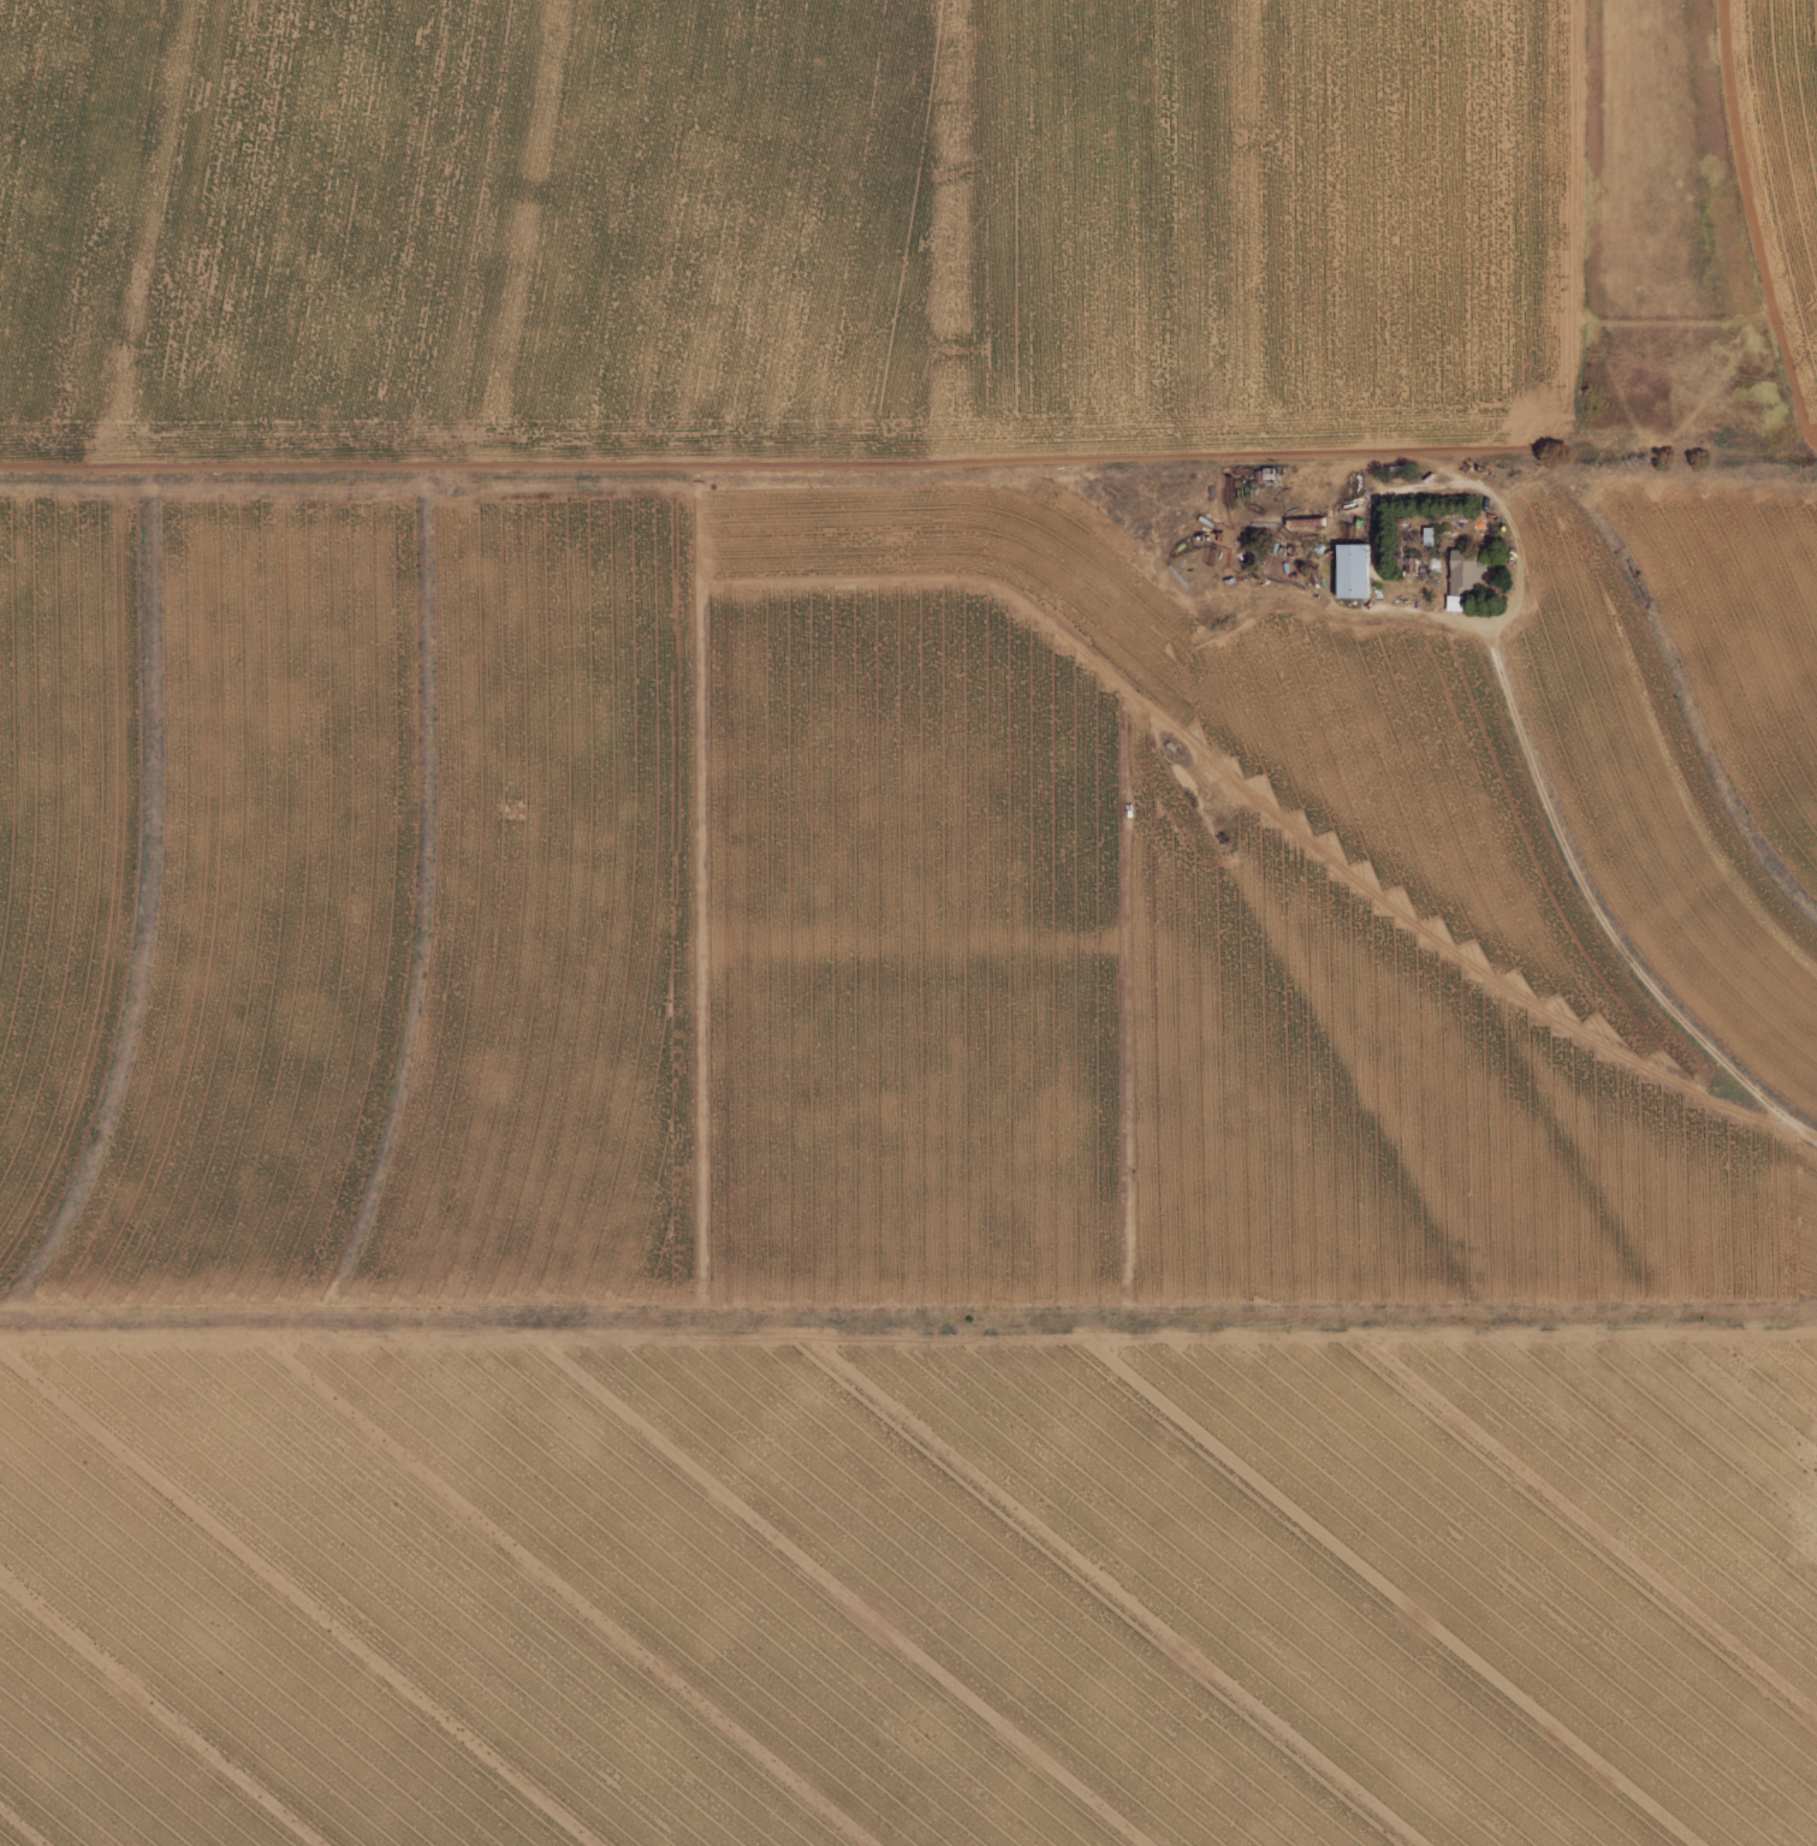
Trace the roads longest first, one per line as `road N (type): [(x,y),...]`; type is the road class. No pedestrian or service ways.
road 1 (track): [(1816,1132),(1774,1106),(1680,1014),(1623,948),(1580,872),(1494,645),(1514,593),(1510,520),(1471,489),(1376,494)]

